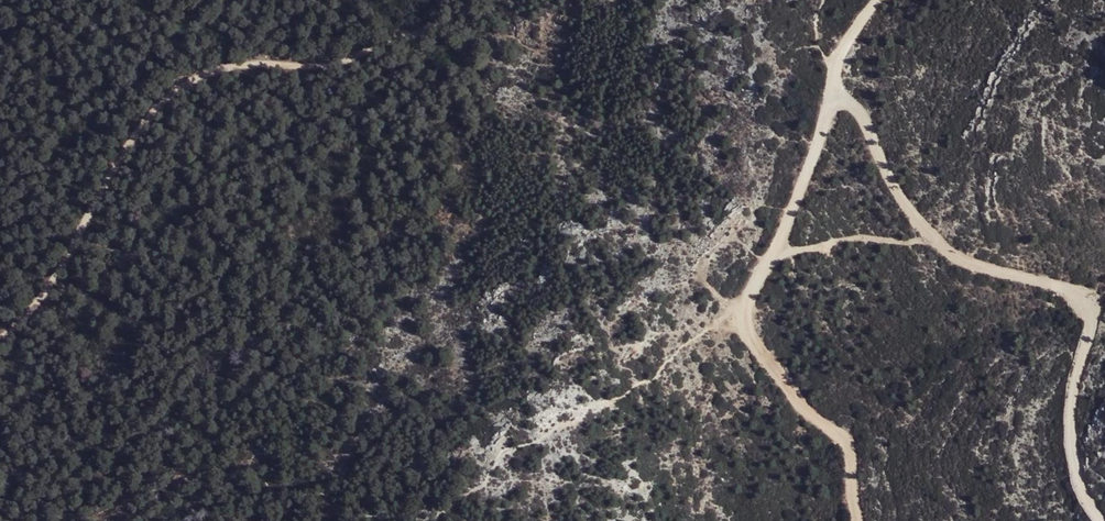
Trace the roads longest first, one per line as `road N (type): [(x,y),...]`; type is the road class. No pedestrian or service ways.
road 1 (track): [(0,339),(27,317),(164,99),(243,65),(359,58),(421,33),(441,0)]
road 2 (track): [(1099,520),(1079,485),(1071,443),(1088,310),(1063,288),(977,266),(931,238),(891,183),(861,114),(832,102)]
road 3 (track): [(858,520),(848,445),(798,402),(744,324),(832,102)]
road 4 (track): [(774,254),(860,238),(931,238)]

